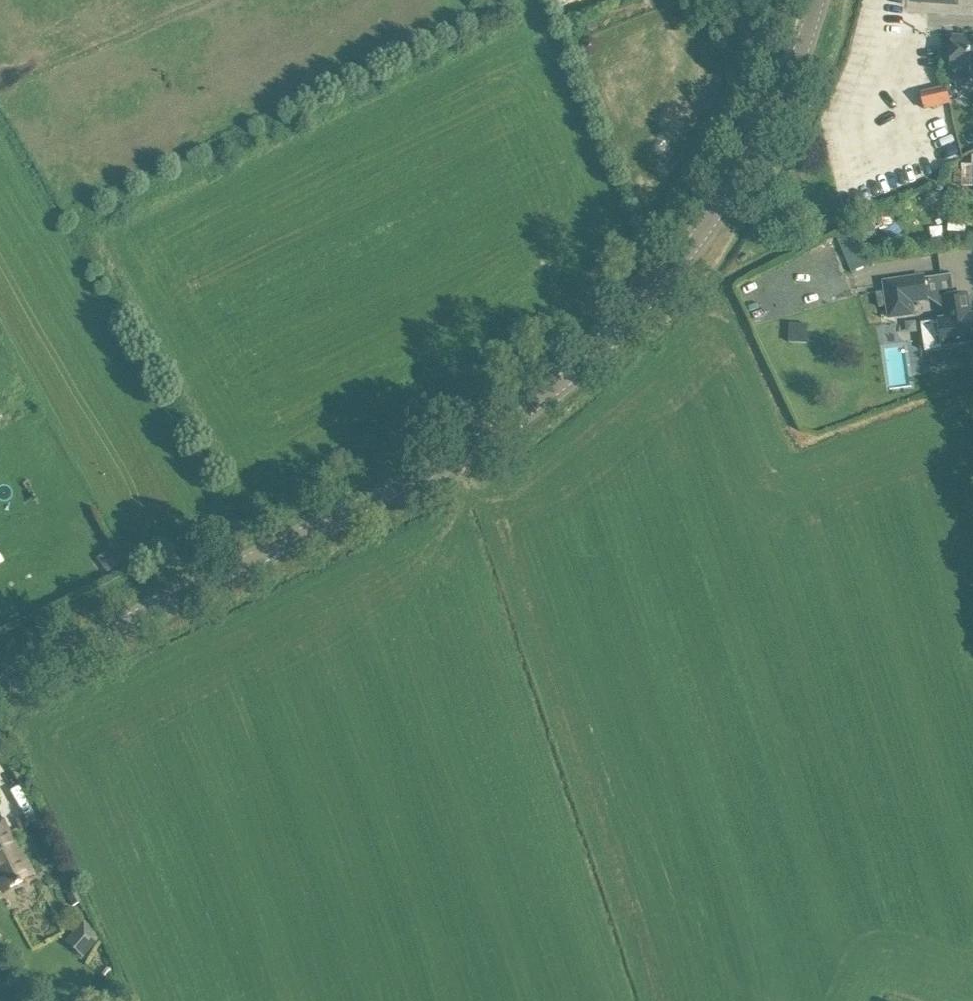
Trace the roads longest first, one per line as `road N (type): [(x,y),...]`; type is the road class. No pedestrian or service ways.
road 1 (tertiary): [(0,685),(475,442),(551,389),(630,317),(711,221),(764,128),(818,0)]

